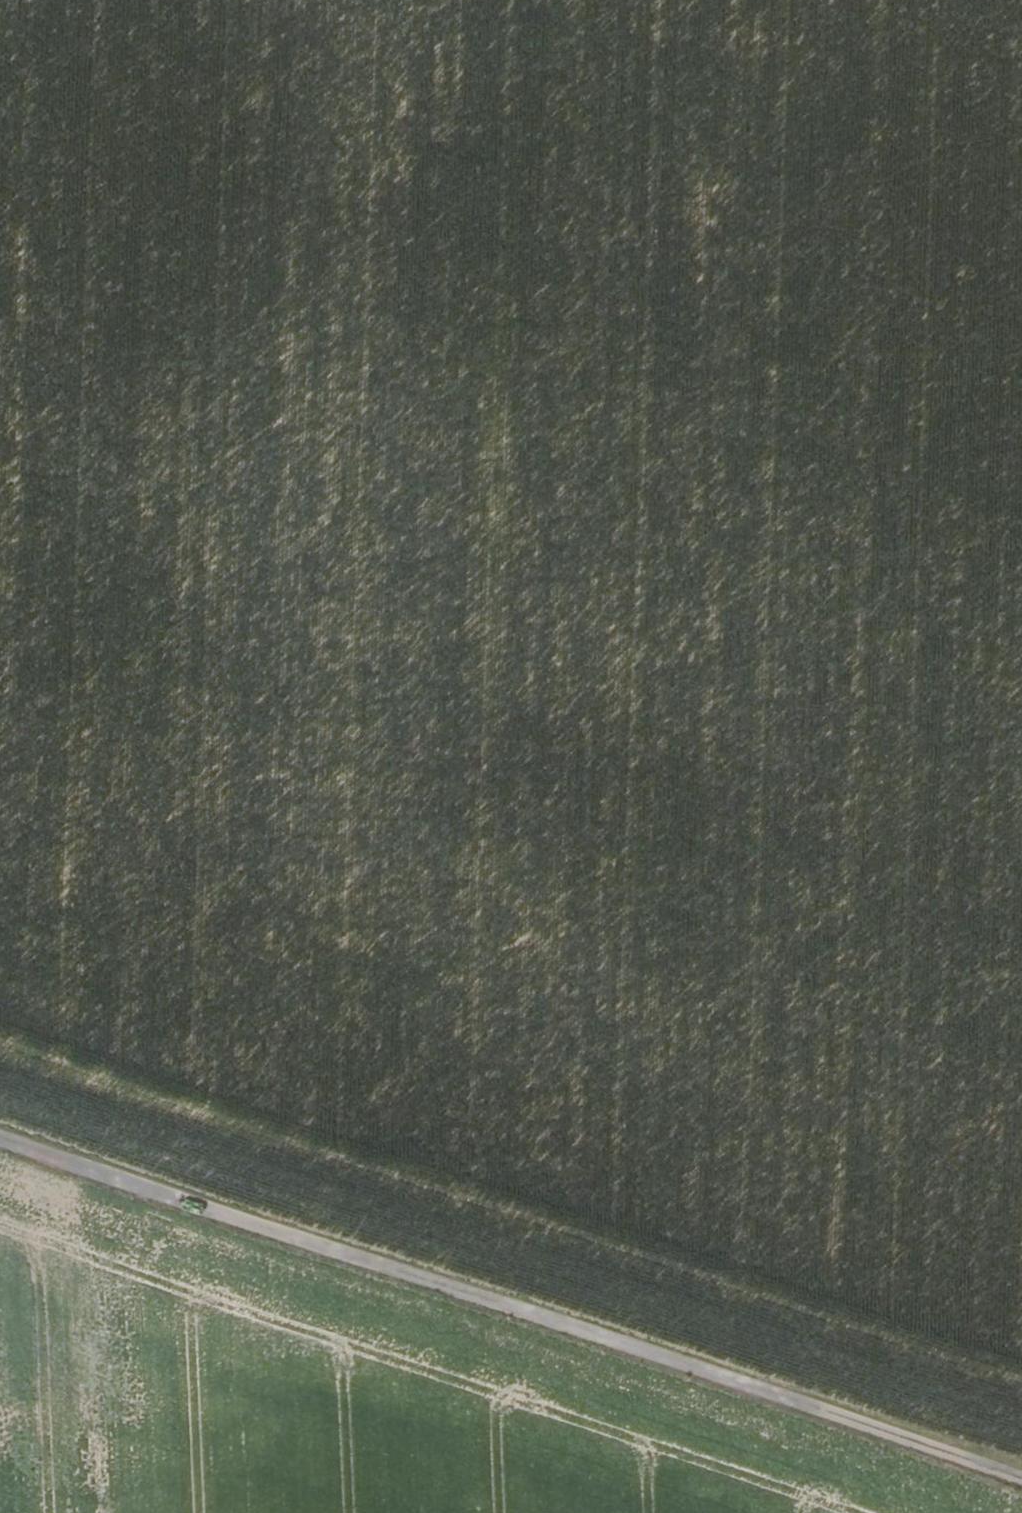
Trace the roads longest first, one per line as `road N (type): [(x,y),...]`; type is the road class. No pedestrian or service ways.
road 1 (track): [(1021,1482),(0,1135)]

